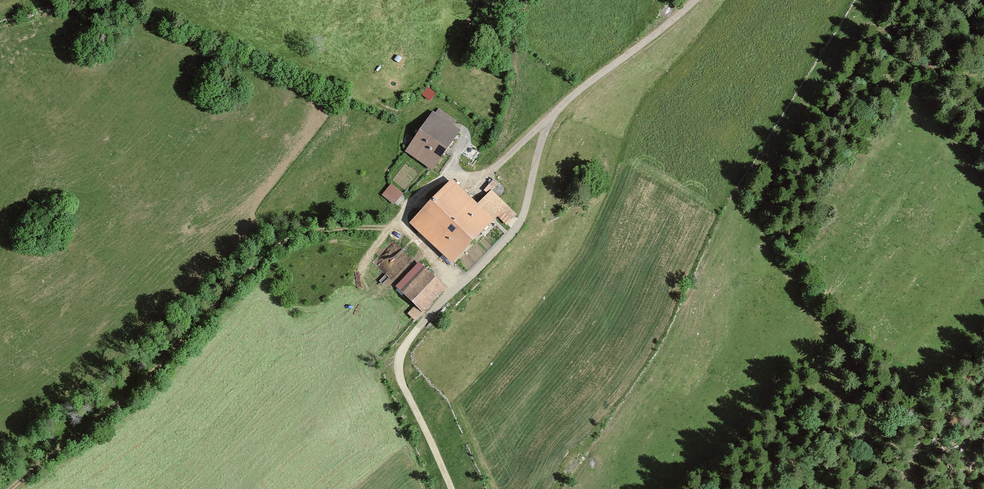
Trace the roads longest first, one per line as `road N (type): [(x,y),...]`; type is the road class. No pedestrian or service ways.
road 1 (unclassified): [(693,0),(552,116),(523,219),(400,352),(400,377),(451,488)]
road 2 (track): [(404,214),(392,226),(314,231),(277,247),(123,402),(10,488)]
road 3 (track): [(862,0),(783,154),(755,230)]

